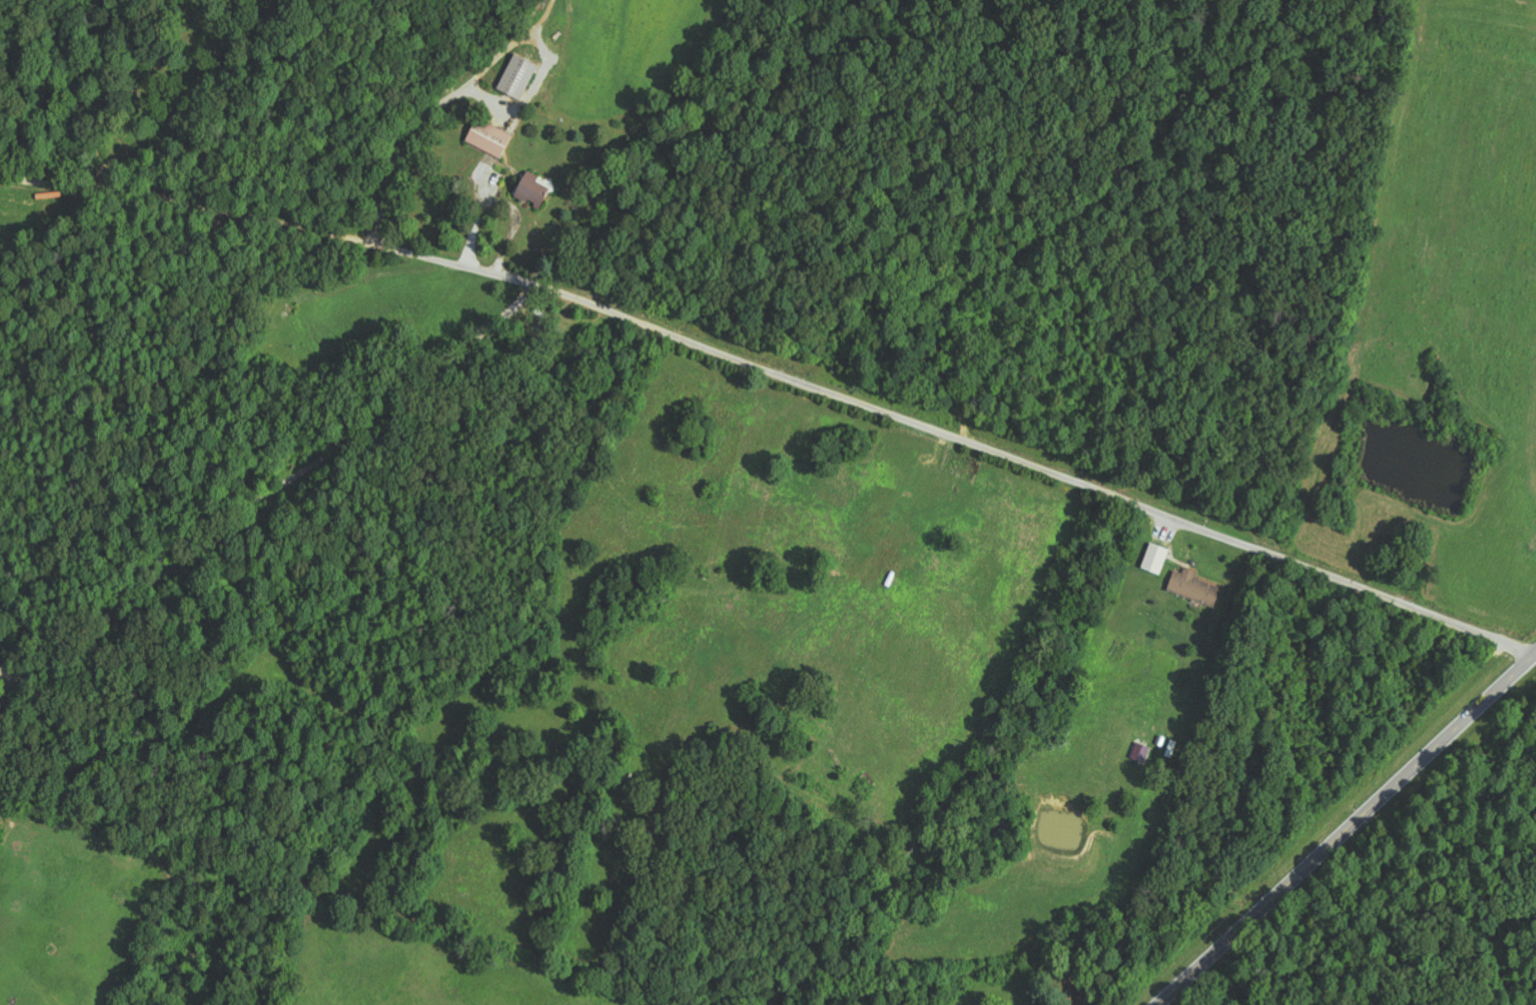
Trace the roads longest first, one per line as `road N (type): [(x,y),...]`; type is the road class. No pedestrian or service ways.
road 1 (residential): [(1535,654),(525,278),(359,244)]
road 2 (secondary): [(1160,1004),(1535,655)]

